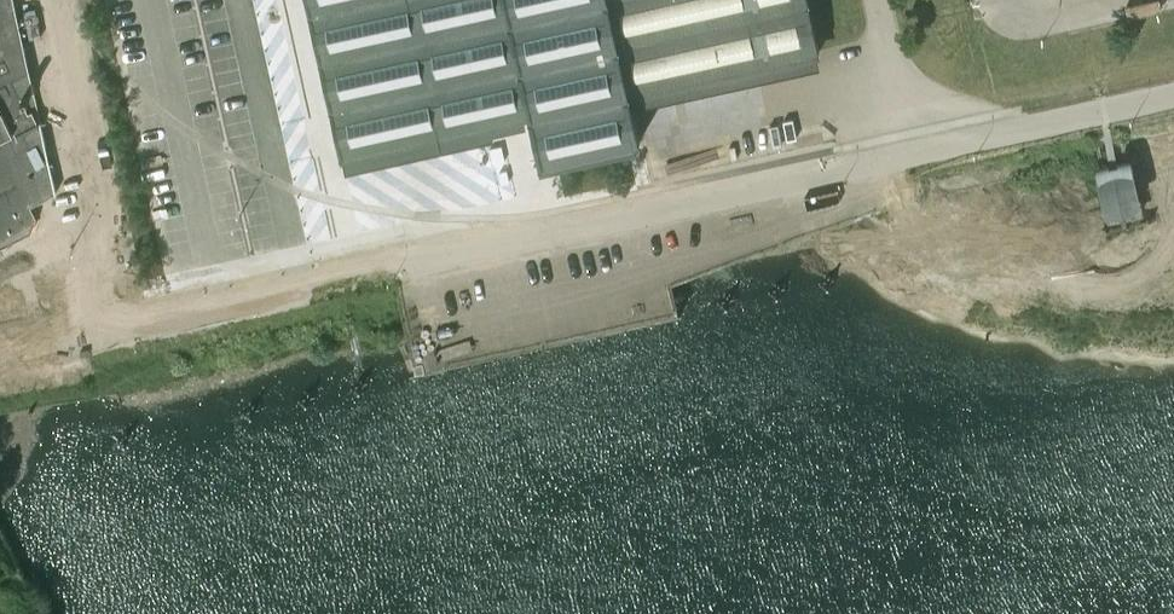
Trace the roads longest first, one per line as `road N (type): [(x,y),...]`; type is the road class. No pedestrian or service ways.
road 1 (unclassified): [(909,154),(96,329),(95,230)]
road 2 (unclassified): [(1173,96),(909,154)]
road 3 (unclassified): [(95,230),(57,0)]
road 4 (unclassified): [(909,154),(874,0)]
road 5 (unclassified): [(997,0),(1020,22),(1113,0)]

